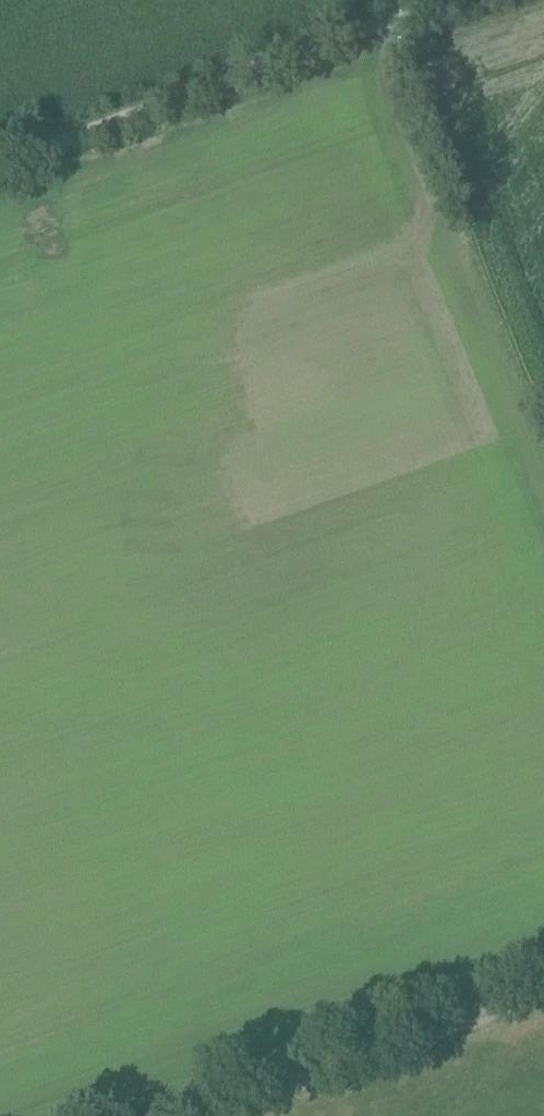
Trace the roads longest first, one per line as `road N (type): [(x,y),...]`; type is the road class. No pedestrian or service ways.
road 1 (track): [(438,0),(0,160)]
road 2 (unclassified): [(201,1115),(543,993)]

